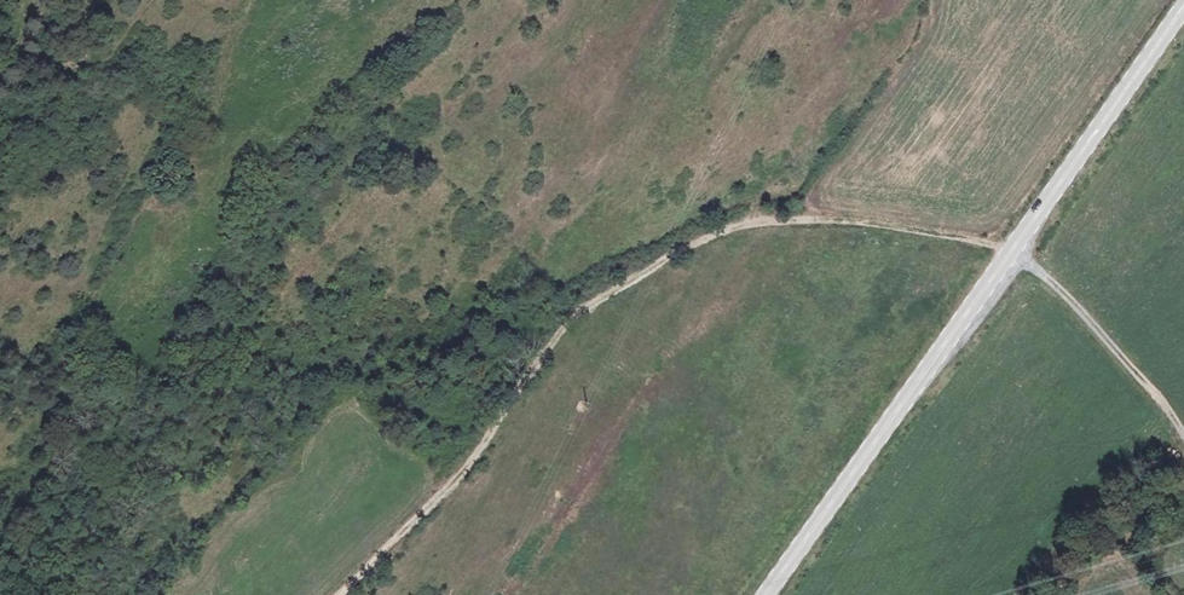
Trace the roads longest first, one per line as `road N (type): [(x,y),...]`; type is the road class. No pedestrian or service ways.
road 1 (track): [(1183,433),(1055,283),(1015,251),(852,219),(758,221),(659,262),(620,290),(525,376),(445,492),(332,594)]
road 2 (secondary): [(1183,12),(773,594)]
road 3 (track): [(1183,482),(1149,505),(1131,544),(1137,560),(1175,594)]

